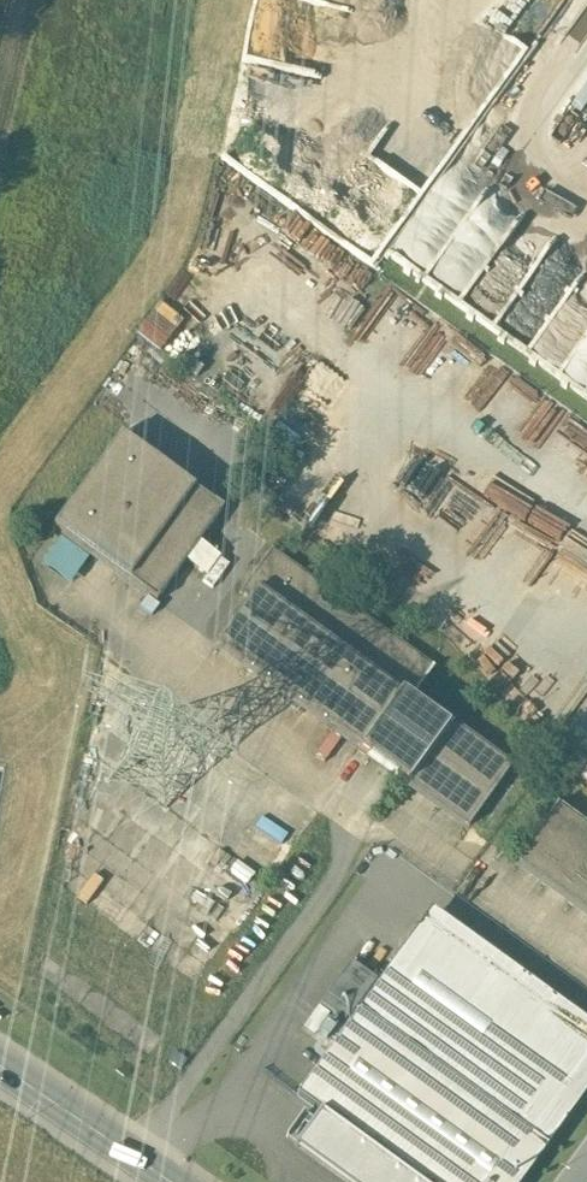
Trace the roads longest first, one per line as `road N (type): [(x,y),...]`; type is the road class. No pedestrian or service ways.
road 1 (secondary): [(0,1070),(162,1181)]

